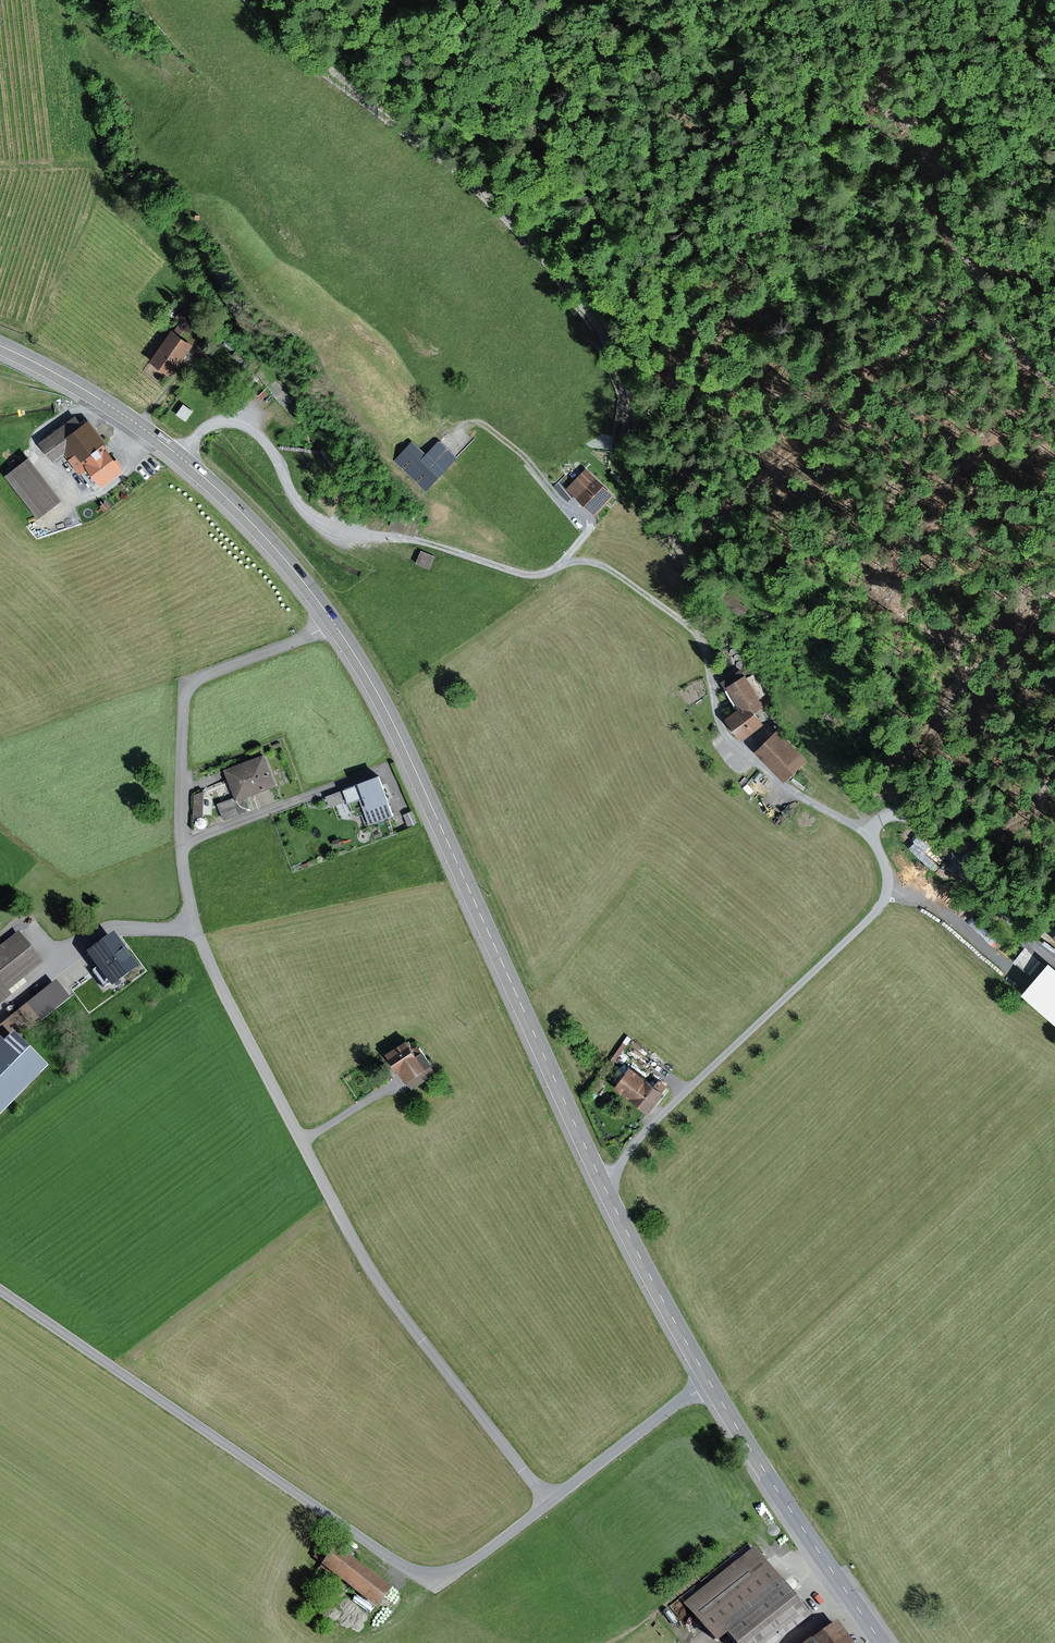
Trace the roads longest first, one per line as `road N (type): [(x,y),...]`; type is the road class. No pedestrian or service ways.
road 1 (unclassified): [(602,1181),(876,912),(887,872),(871,837),(741,750),(720,724),(693,629),(609,568),(586,562),(518,573),(425,542),(318,523),(247,426),(207,428),(181,458)]
road 2 (primary): [(602,1181),(362,666),(294,570),(181,458)]
road 3 (track): [(277,0),(358,91),(435,148),(552,267),(614,367),(629,459),(698,594),(702,642)]
road 4 (unclassified): [(549,1502),(362,1257),(200,942)]
road 5 (unclassified): [(549,1502),(462,1569),(410,1570),(0,1290)]
road 6 (track): [(1054,380),(995,304),(954,221),(936,149),(860,83),(797,0)]
road 7 (track): [(195,925),(183,845),(387,767),(402,804)]
road 8 (track): [(183,845),(191,684),(332,621)]
road 9 (primary): [(882,1642),(711,1383)]
road 10 (track): [(871,837),(885,817),(916,824),(1054,960)]
road 11 (track): [(200,942),(195,925),(107,929),(0,1014)]
road 12 (primary): [(711,1383),(602,1181)]
road 13 (primary): [(181,458),(0,345)]
road 14 (unclassified): [(711,1383),(549,1502)]
road 15 (track): [(888,890),(930,901),(1028,981)]
road 16 (track): [(457,432),(482,423),(563,503)]

